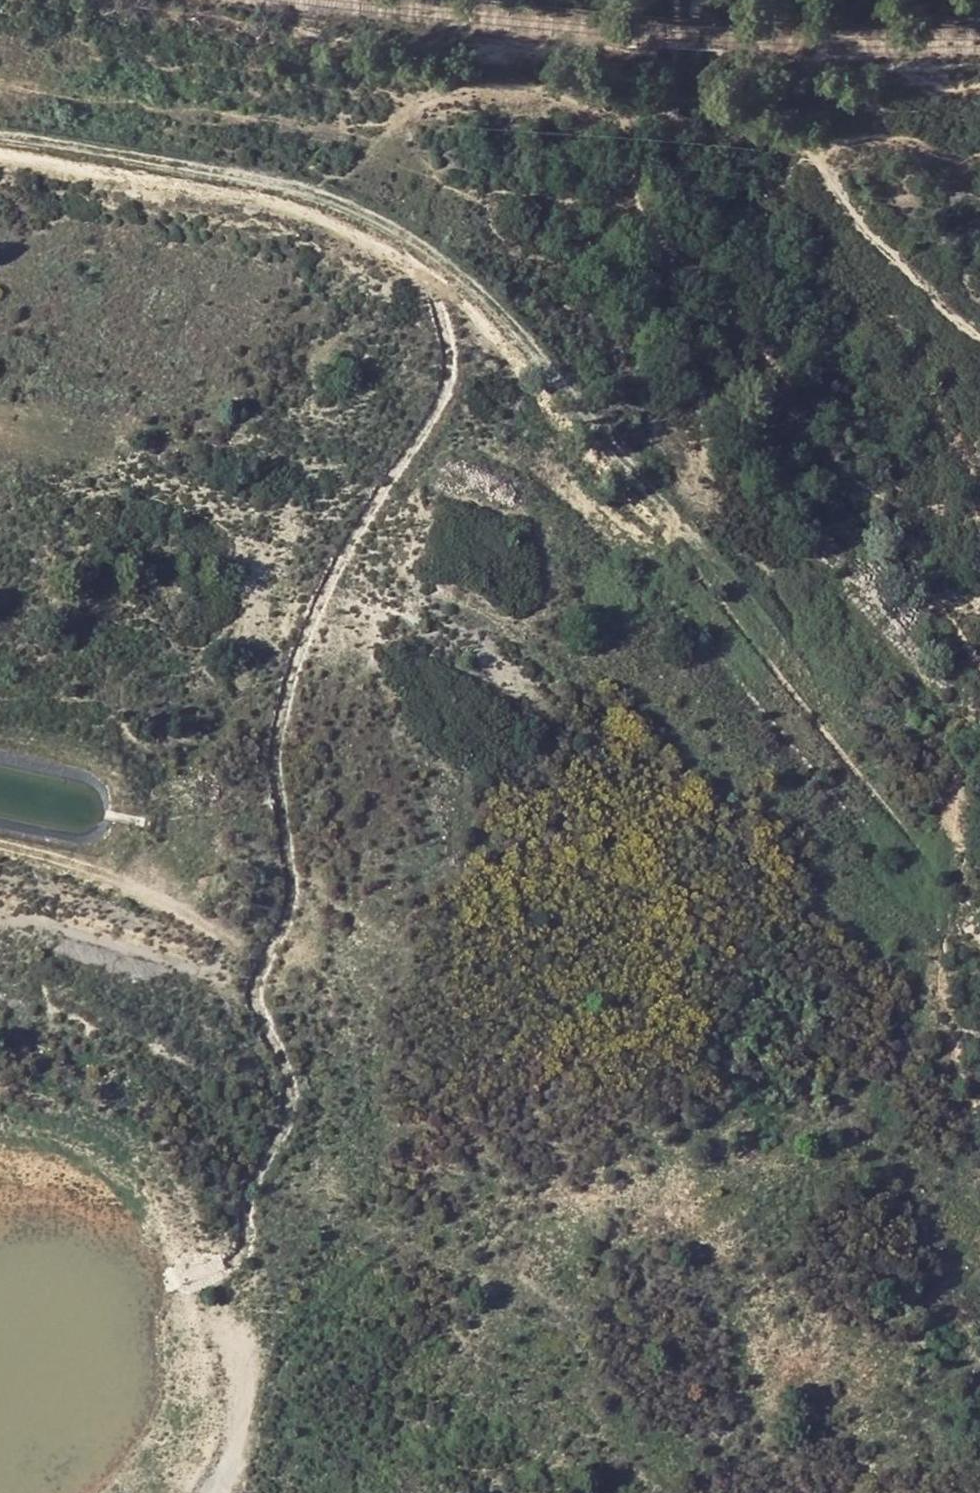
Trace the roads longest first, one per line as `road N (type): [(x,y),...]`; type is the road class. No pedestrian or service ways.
road 1 (track): [(625,126),(653,233),(767,356),(833,462),(890,507),(924,584),(979,673)]
road 2 (track): [(675,0),(675,47),(662,95),(625,126),(552,94),(499,88),(443,96),(394,124),(320,196)]
road 3 (track): [(979,335),(884,255),(803,151)]

